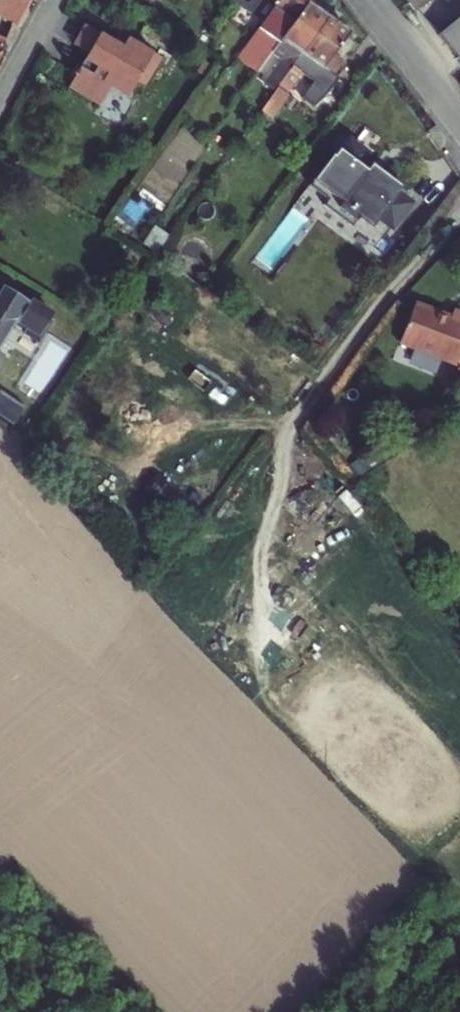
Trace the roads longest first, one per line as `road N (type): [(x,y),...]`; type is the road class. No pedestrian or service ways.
road 1 (residential): [(368,0),(459,123)]

